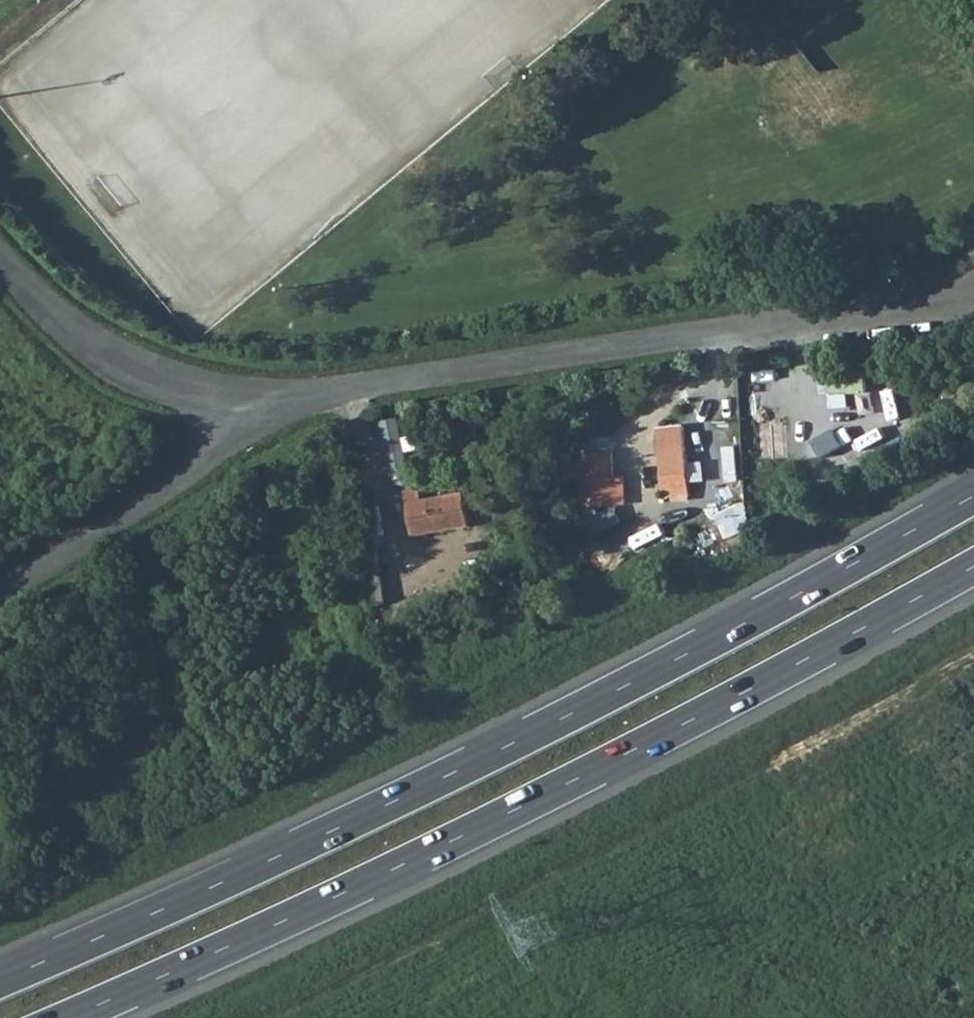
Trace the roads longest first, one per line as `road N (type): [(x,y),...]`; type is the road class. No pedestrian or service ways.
road 1 (trunk): [(973,497),(515,743),(0,981)]
road 2 (trunk): [(69,1017),(522,807),(973,566)]
road 3 (track): [(973,655),(265,1017)]
road 4 (unclassified): [(248,397),(298,398),(973,287)]
road 5 (unclassified): [(0,594),(191,473),(228,435),(248,397)]
road 6 (unclassified): [(0,262),(64,326),(109,356),(201,389),(248,397)]

